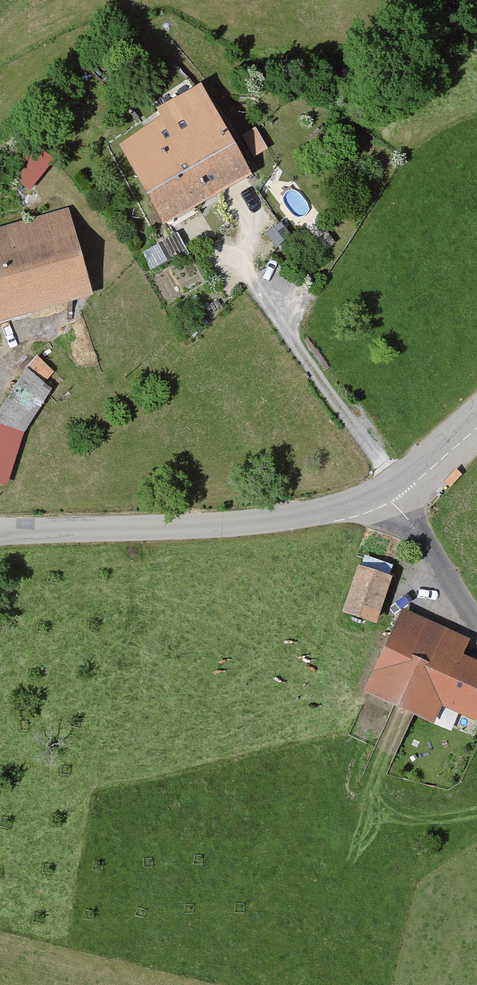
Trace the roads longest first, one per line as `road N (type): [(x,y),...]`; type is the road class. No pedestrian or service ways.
road 1 (residential): [(0,535),(197,532),(399,503)]
road 2 (unclassified): [(399,503),(476,622)]

